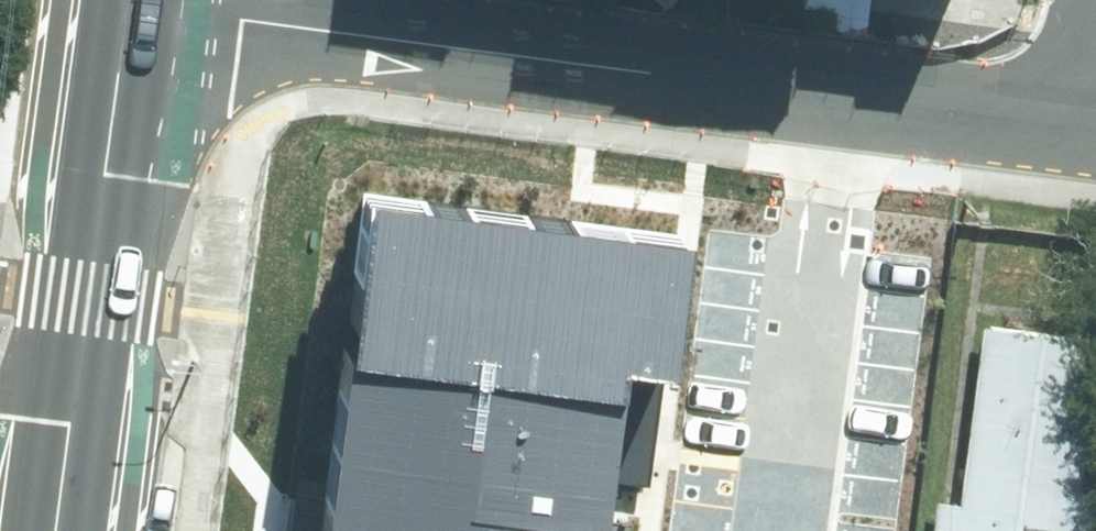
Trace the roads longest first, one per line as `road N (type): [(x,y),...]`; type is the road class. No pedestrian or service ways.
road 1 (residential): [(126,0),(1076,130)]
road 2 (secondary): [(123,0),(54,530)]
road 3 (residential): [(1076,130),(1095,0)]

